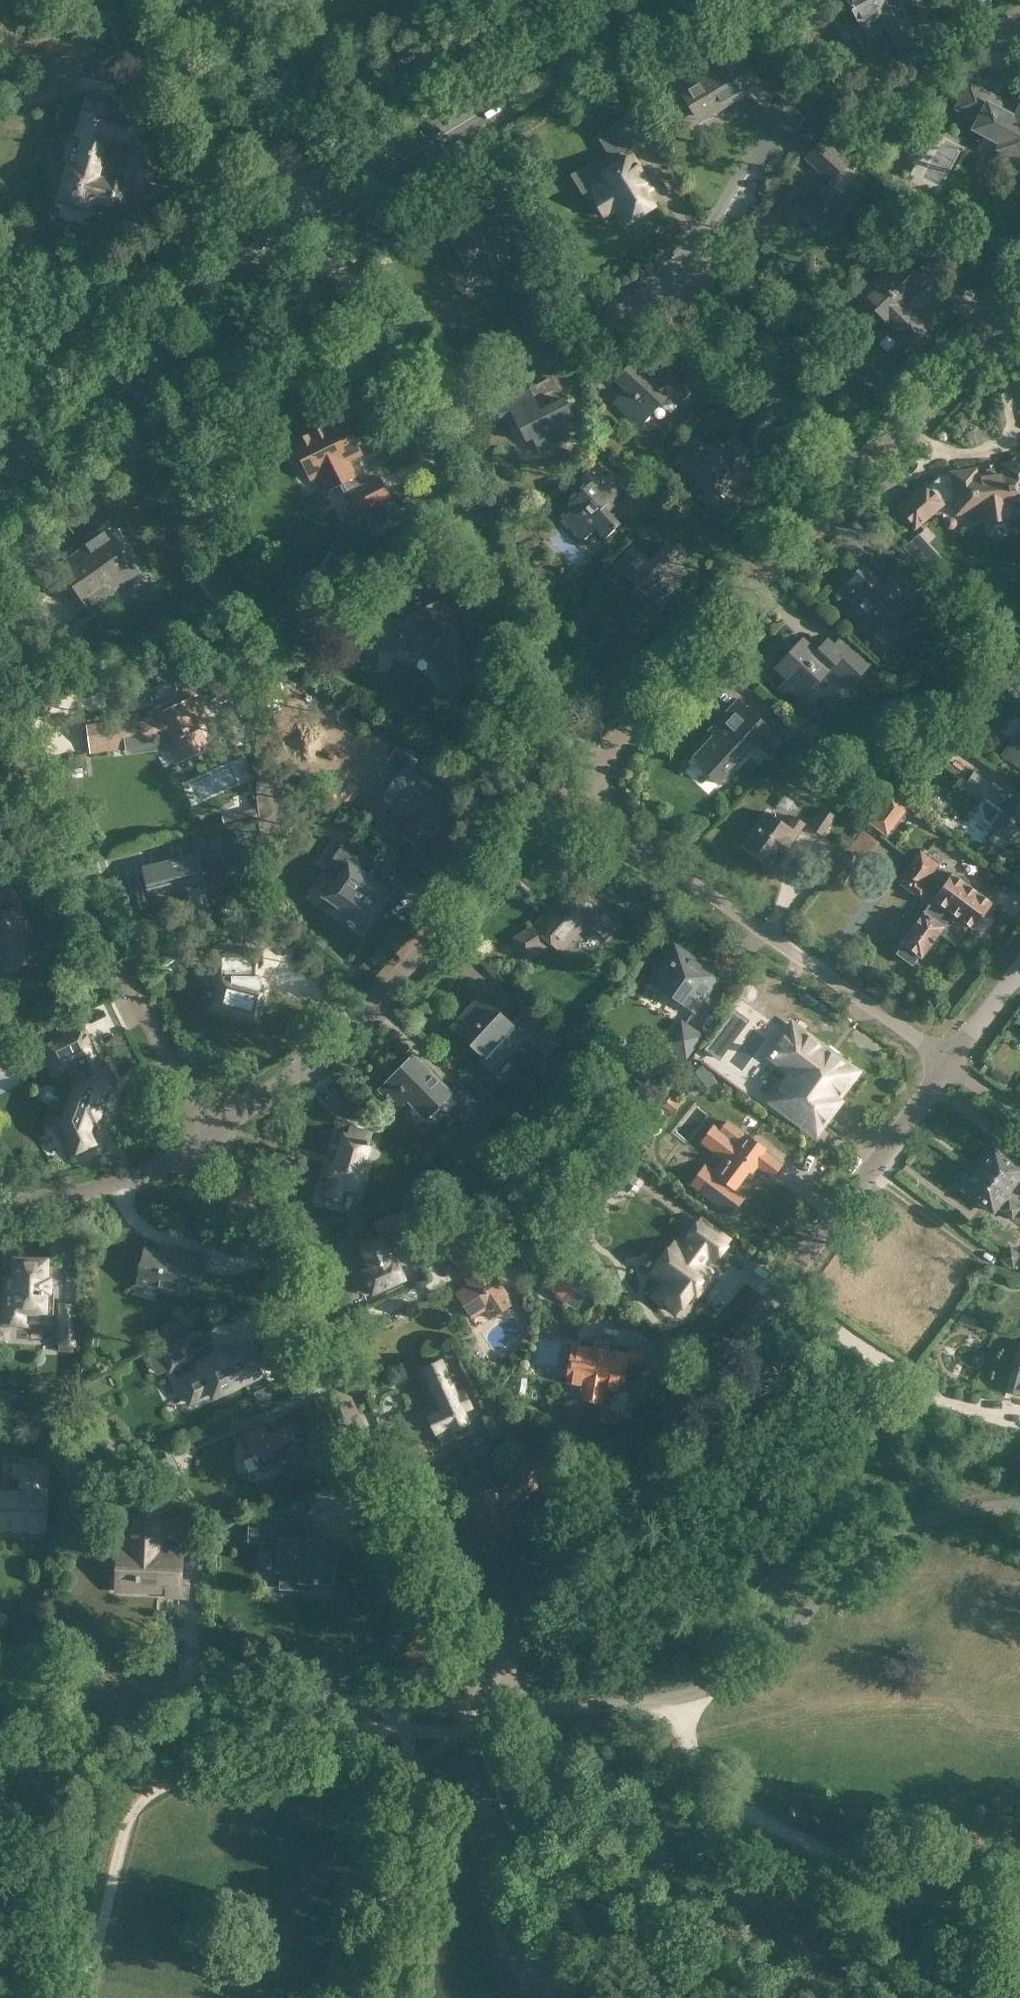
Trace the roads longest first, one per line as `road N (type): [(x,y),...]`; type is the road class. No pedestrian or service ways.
road 1 (secondary): [(0,505),(245,262),(405,151),(659,0)]
road 2 (residential): [(482,1709),(507,1647),(949,1066)]
road 3 (residential): [(482,1709),(464,1649),(225,1136)]
road 4 (residential): [(225,1136),(585,763)]
road 5 (residential): [(225,1136),(192,1107),(0,686)]
road 6 (residential): [(949,1066),(603,820),(585,763)]
road 7 (residential): [(482,1709),(0,1688)]
road 8 (track): [(82,1997),(139,1799),(173,1781),(372,1767),(384,1733)]
road 9 (track): [(682,1693),(691,1748),(715,1793),(910,1903),(1019,1946)]
road 10 (residential): [(585,763),(892,460)]
road 11 (residential): [(892,460),(693,277),(595,339)]
road 12 (track): [(610,1997),(570,1945),(482,1709)]
road 13 (track): [(201,0),(271,135),(301,112),(336,0)]
road 14 (track): [(422,1759),(374,1997)]
road 15 (residential): [(0,1190),(77,1192),(225,1136)]
road 16 (residential): [(892,460),(1019,333)]
road 17 (track): [(397,387),(323,232)]

